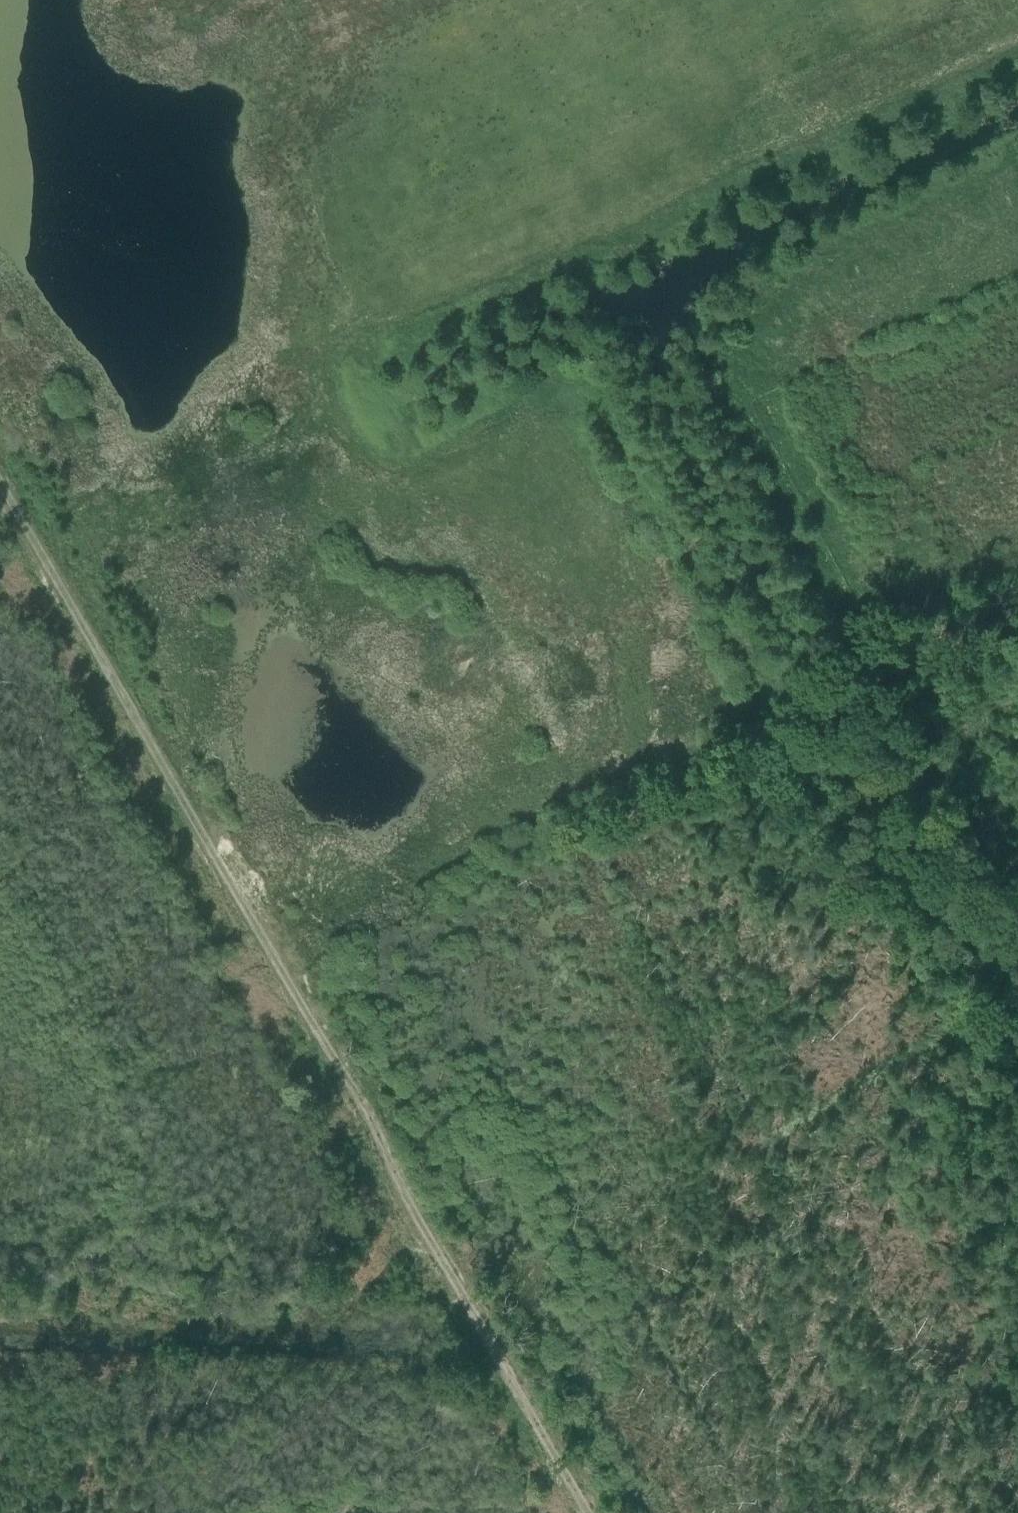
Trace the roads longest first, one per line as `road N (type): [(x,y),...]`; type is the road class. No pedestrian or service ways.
road 1 (track): [(473,1310),(0,484)]
road 2 (track): [(473,1310),(591,1512)]

